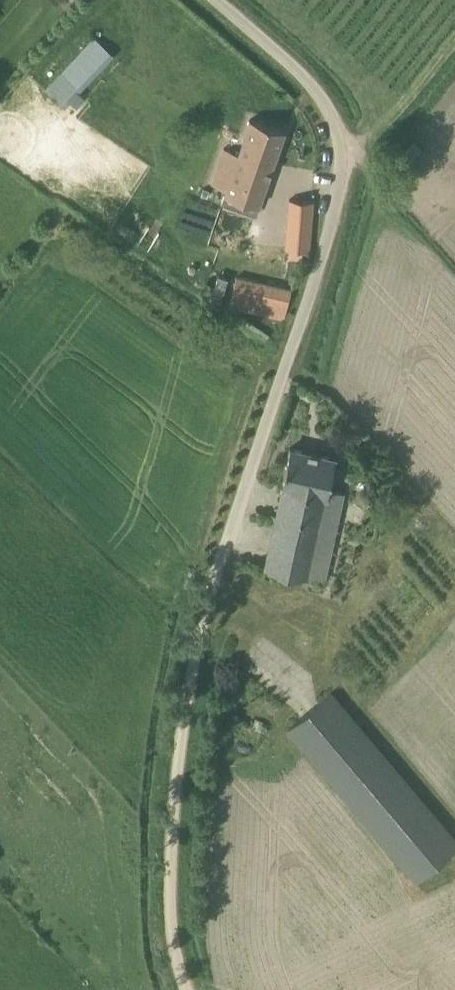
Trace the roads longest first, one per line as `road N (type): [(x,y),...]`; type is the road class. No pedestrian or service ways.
road 1 (unclassified): [(180,741),(196,634),(343,176),(342,144),(311,85),(216,0)]
road 2 (track): [(191,989),(171,884),(180,741)]

